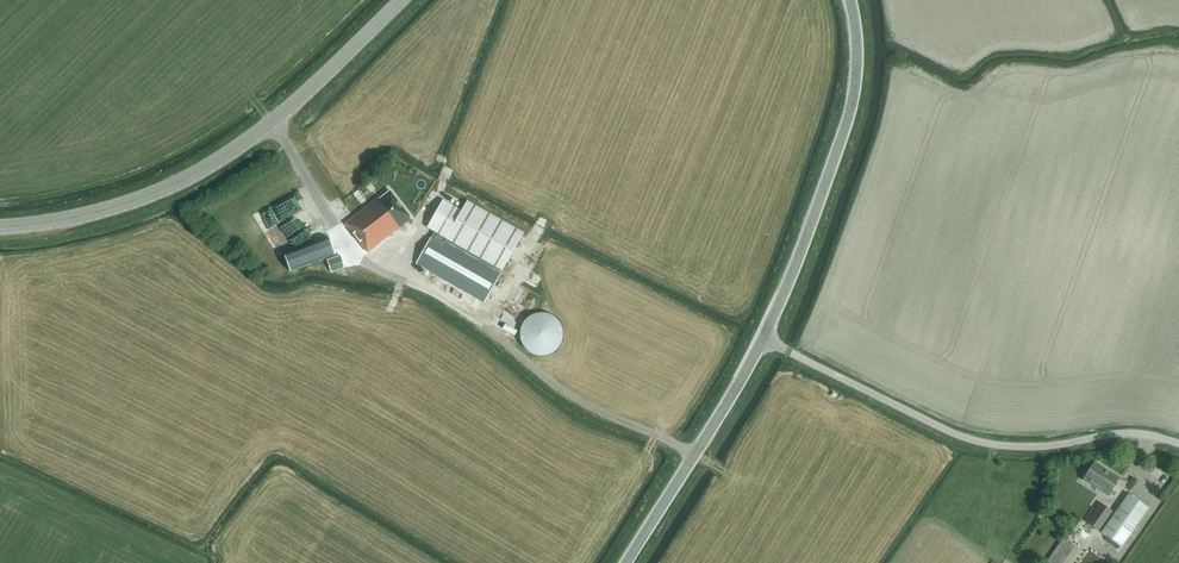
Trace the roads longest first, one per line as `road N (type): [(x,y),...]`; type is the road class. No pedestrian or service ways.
road 1 (secondary): [(400,0),(273,120),(189,176),(100,210),(0,226)]
road 2 (unclassified): [(1178,443),(1133,432),(1028,446),(976,440),(763,338)]
road 3 (tertiary): [(763,338),(850,111),(858,60),(850,0)]
road 4 (tertiary): [(626,562),(763,338)]
road 5 (track): [(480,321),(585,405),(694,454)]

